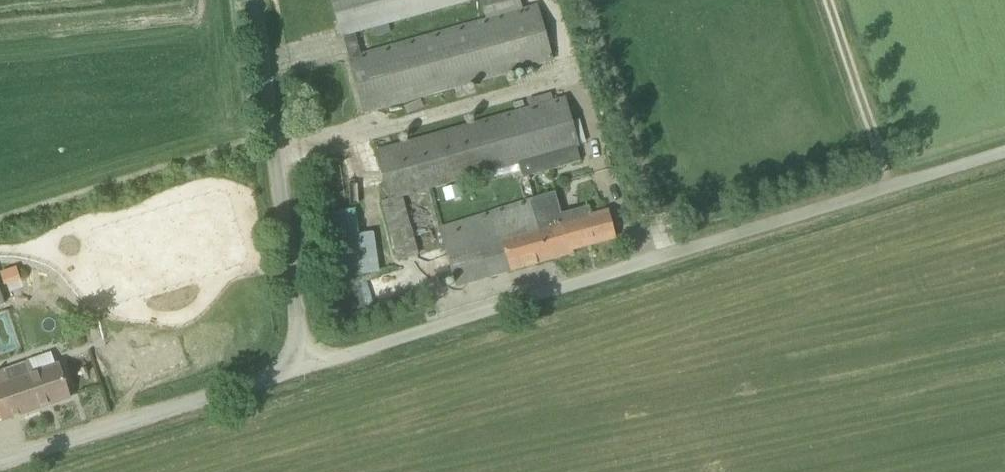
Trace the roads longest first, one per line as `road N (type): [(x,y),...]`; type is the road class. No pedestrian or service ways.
road 1 (unclassified): [(302,373),(1004,152)]
road 2 (unclassified): [(302,373),(253,0)]
road 3 (unclassified): [(302,373),(0,465)]
road 4 (track): [(584,0),(673,257)]

